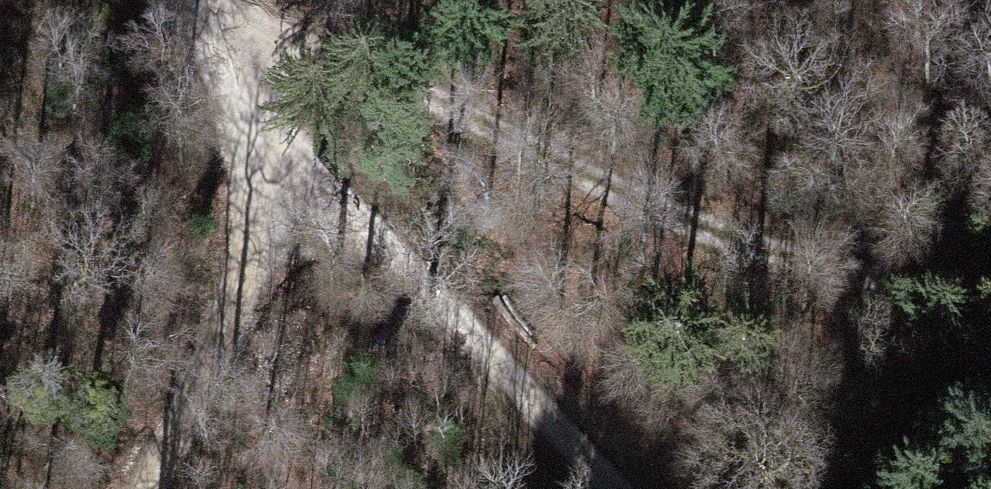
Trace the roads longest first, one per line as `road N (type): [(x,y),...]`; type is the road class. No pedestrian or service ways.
road 1 (track): [(990,273),(748,241),(352,58),(211,29)]
road 2 (track): [(634,488),(293,142),(182,0)]
road 3 (track): [(293,142),(154,488)]

